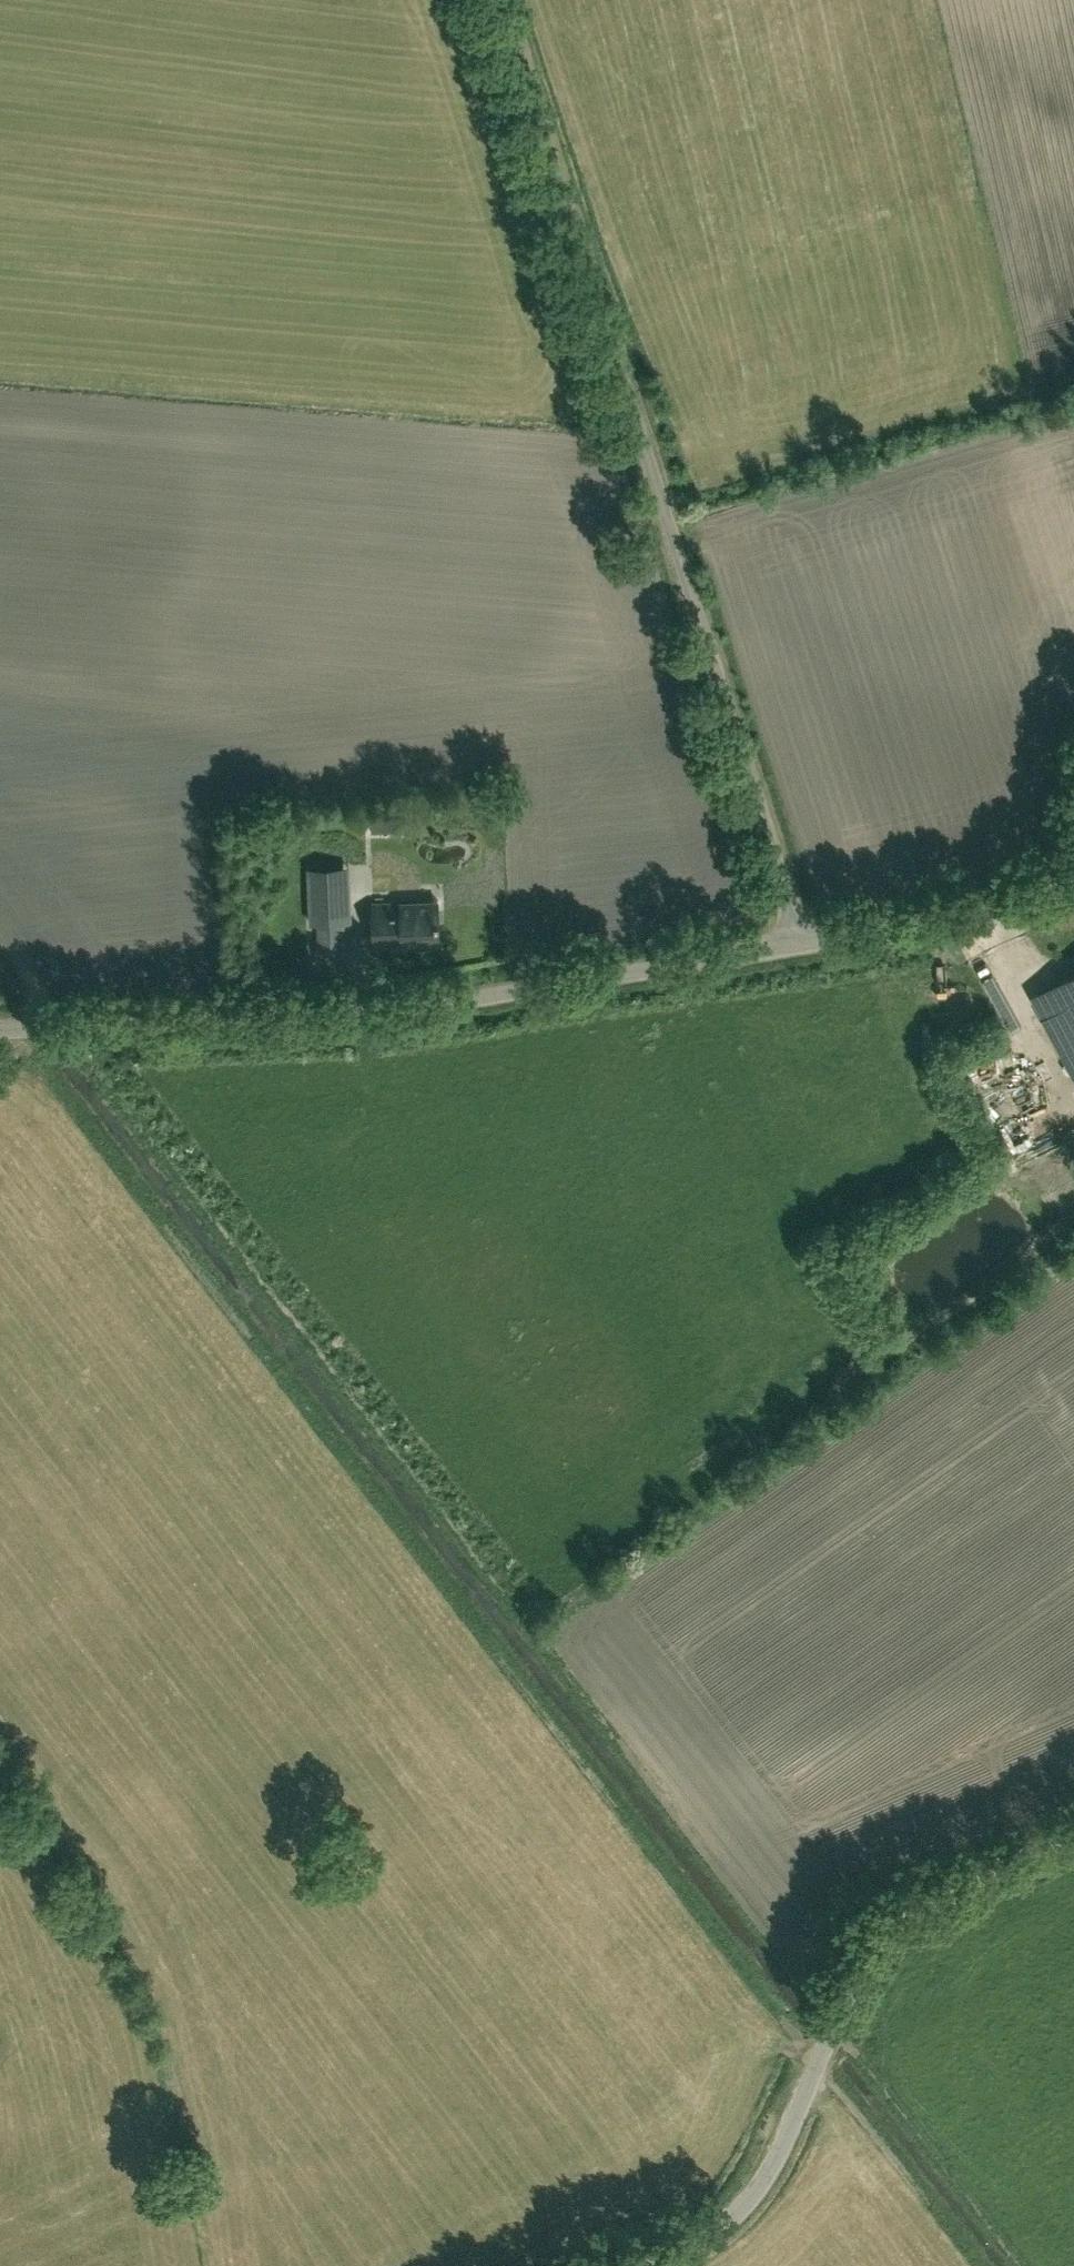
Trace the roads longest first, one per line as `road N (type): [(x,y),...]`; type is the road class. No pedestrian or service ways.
road 1 (unclassified): [(0,1033),(435,1015),(982,917),(1073,884)]
road 2 (unclassified): [(653,2265),(702,2242),(754,2194),(842,2005),(896,1924),(1073,1839)]

